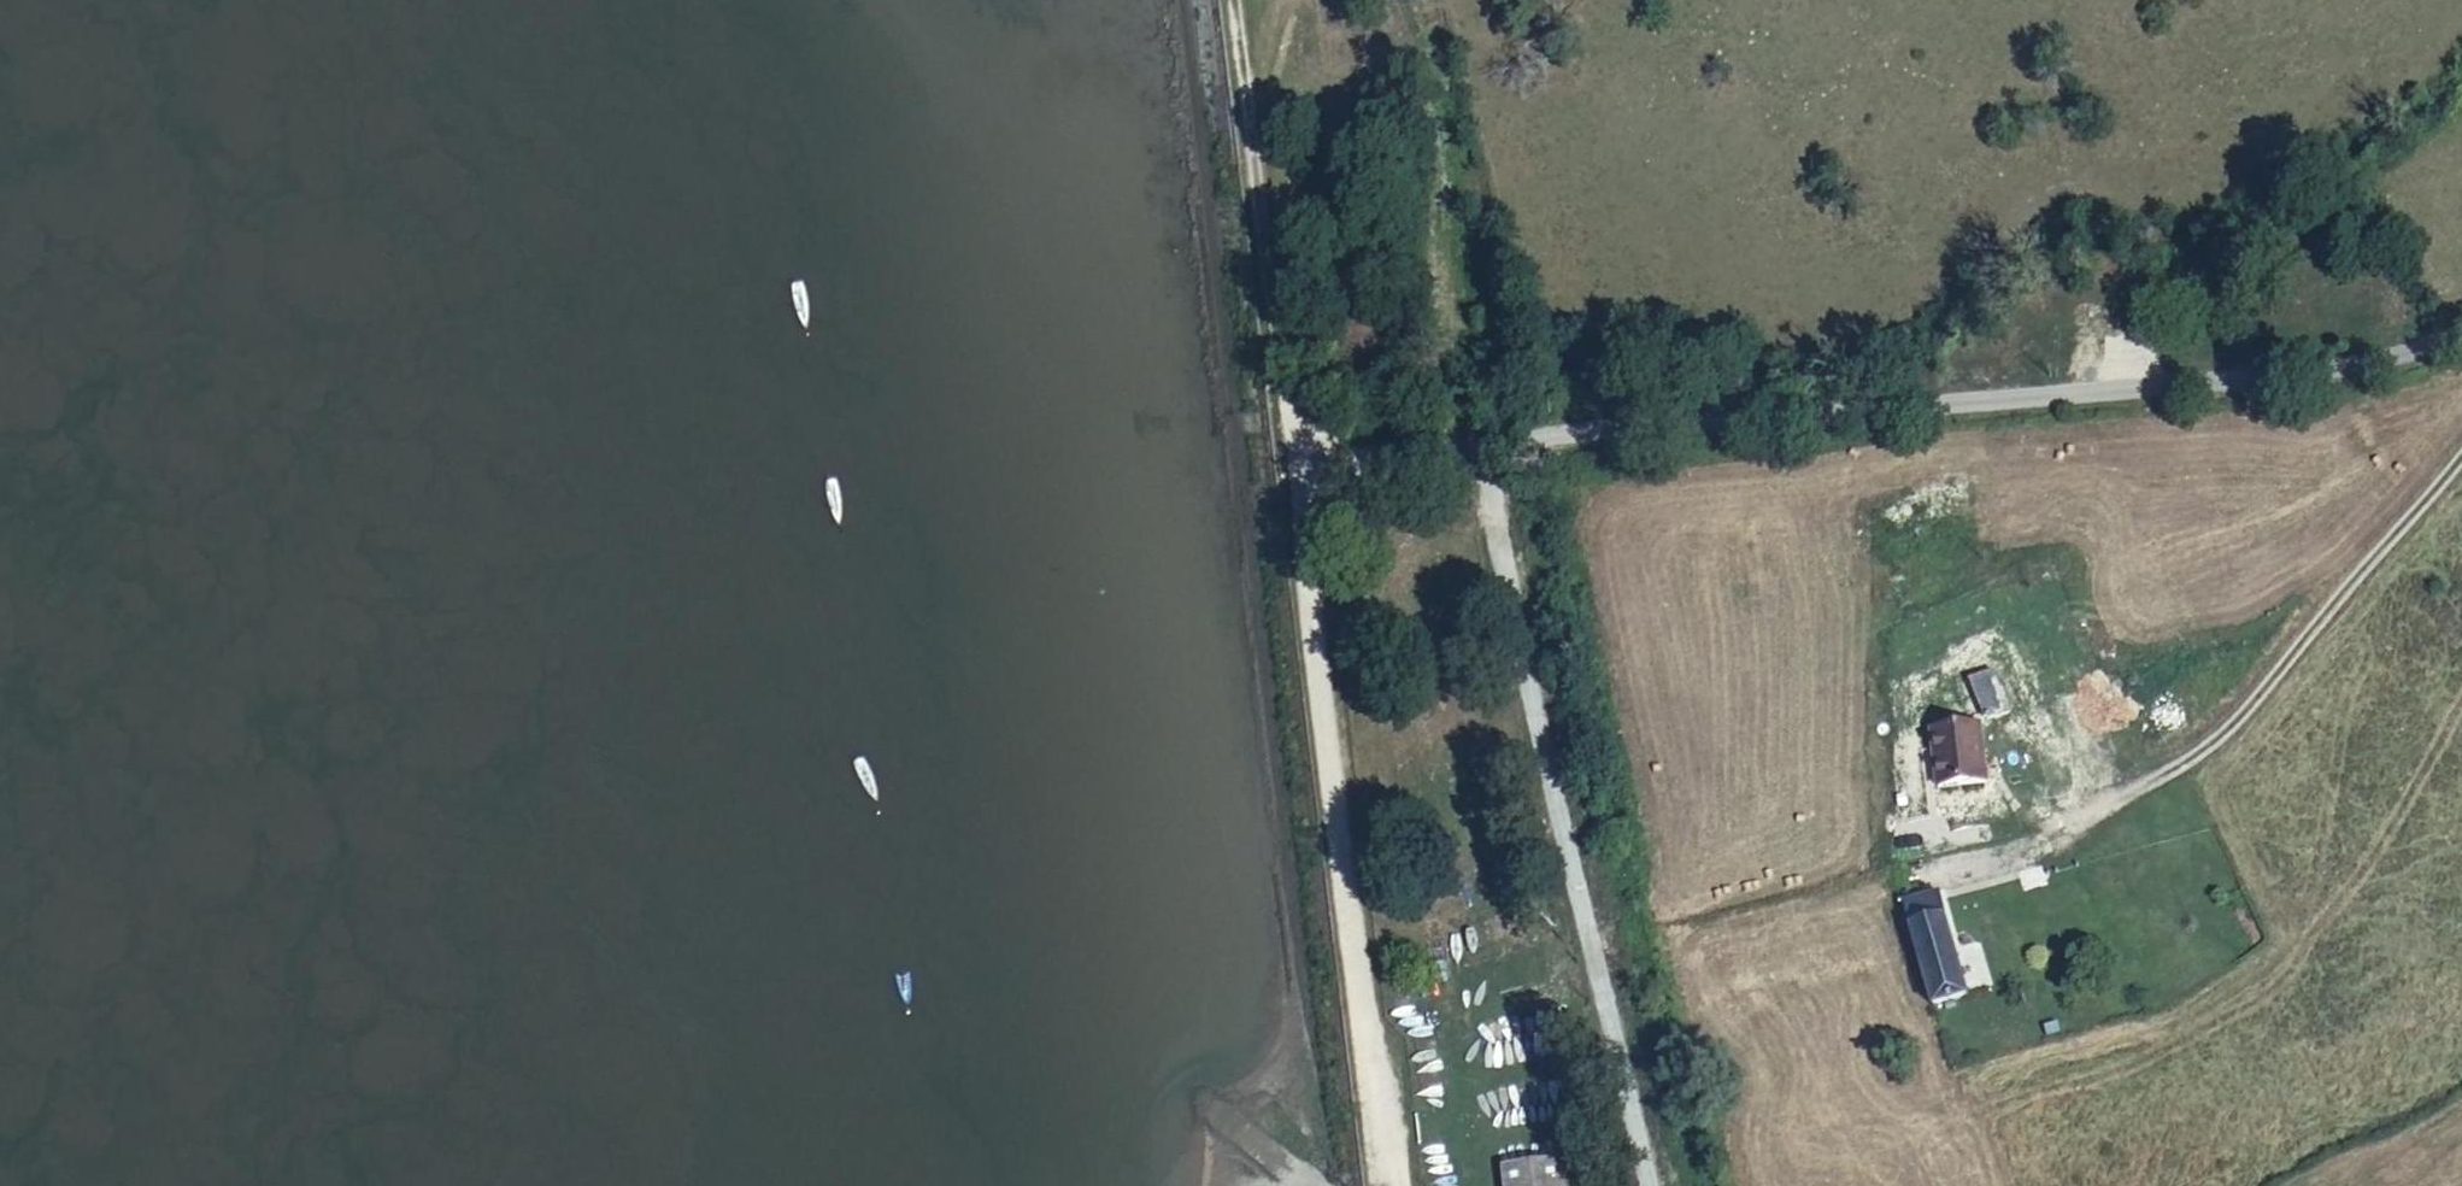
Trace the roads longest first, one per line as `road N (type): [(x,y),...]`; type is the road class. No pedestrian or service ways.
road 1 (unclassified): [(1302,481),(1480,450),(2416,356),(2461,333)]
road 2 (track): [(1242,0),(1302,481)]

